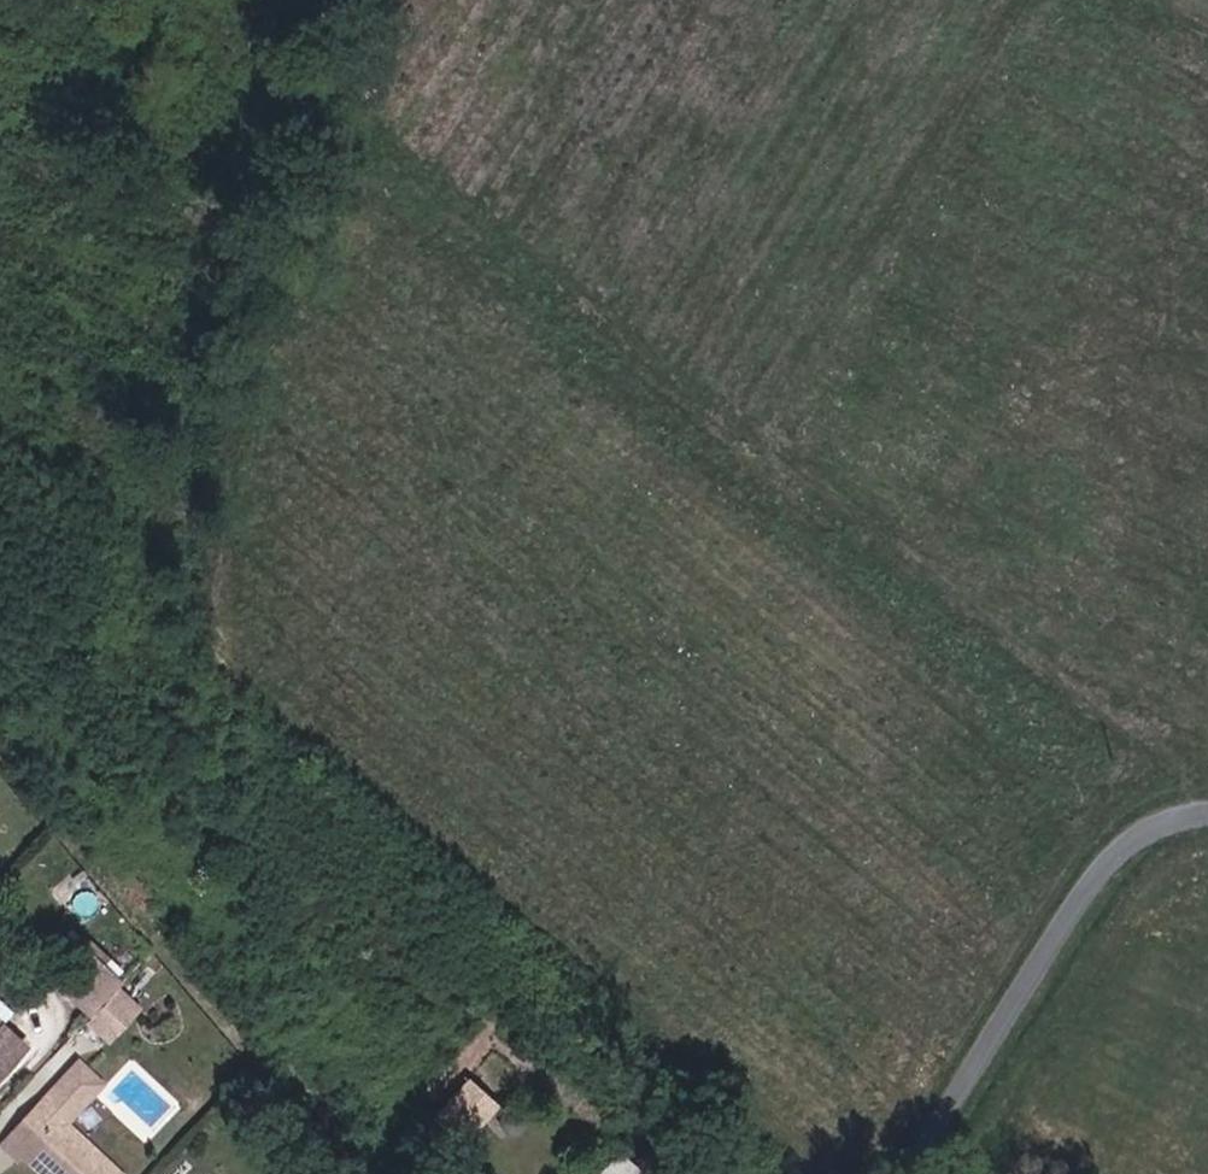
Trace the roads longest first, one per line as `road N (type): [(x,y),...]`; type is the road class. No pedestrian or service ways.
road 1 (tertiary): [(1207,818),(1168,828),(1089,902),(921,1173)]

